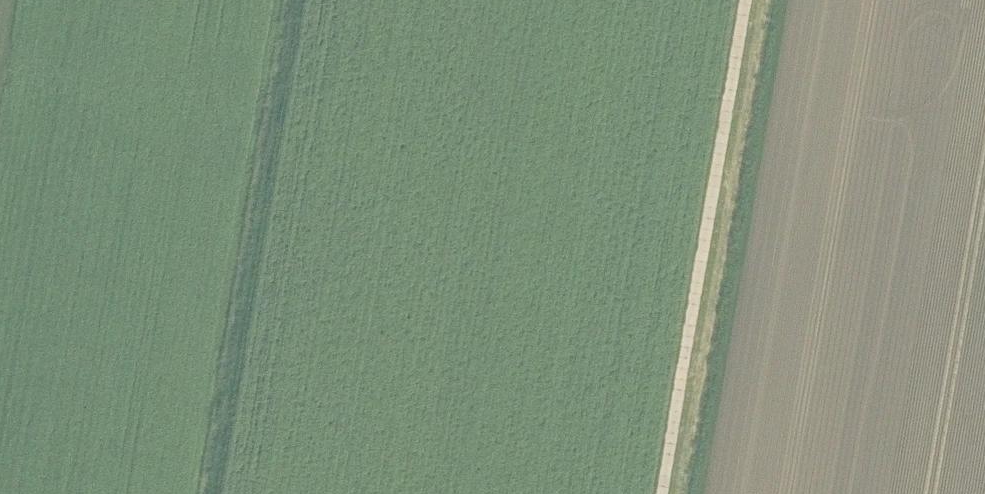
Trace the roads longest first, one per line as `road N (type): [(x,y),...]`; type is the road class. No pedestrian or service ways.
road 1 (track): [(662,493),(746,0)]

